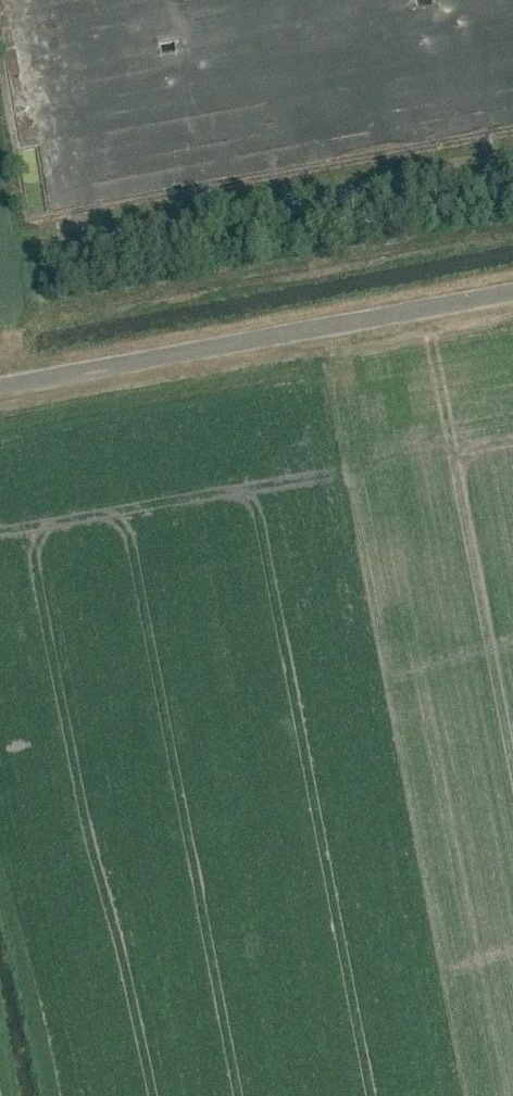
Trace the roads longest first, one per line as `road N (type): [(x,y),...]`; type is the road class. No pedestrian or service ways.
road 1 (unclassified): [(0,388),(512,294)]

